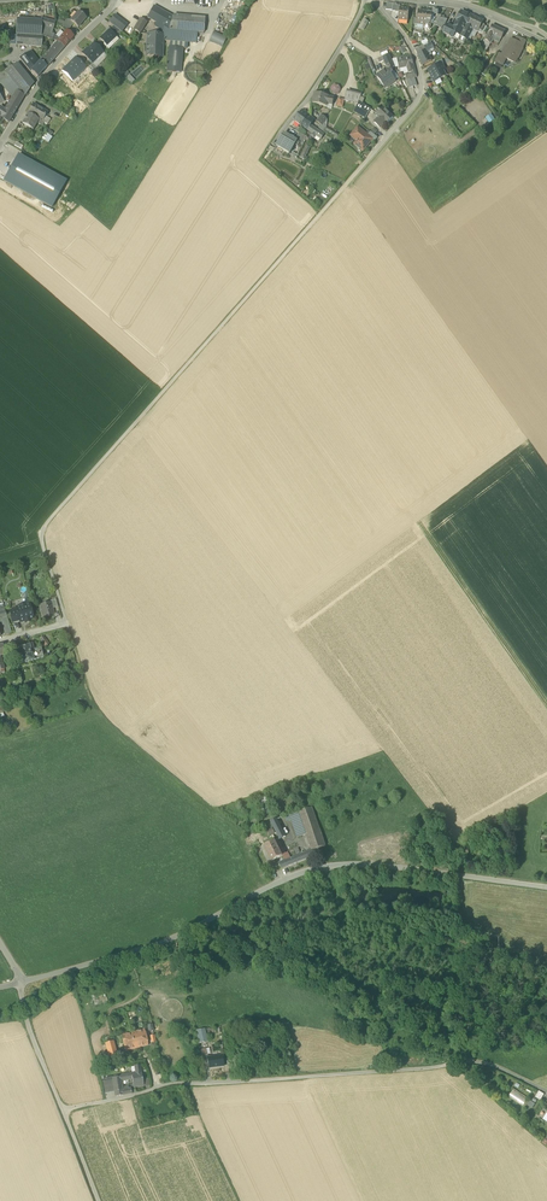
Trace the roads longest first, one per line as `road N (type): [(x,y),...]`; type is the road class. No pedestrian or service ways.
road 1 (track): [(349,182),(39,532),(92,707)]
road 2 (residential): [(546,887),(390,865),(320,866),(168,941),(19,983)]
road 3 (unclassified): [(546,1092),(498,1068),(455,1062),(179,1083),(63,1109)]
road 4 (track): [(455,1062),(439,1049),(350,1020),(336,1006),(330,977),(339,915),(320,866)]
road 5 (residential): [(376,0),(408,40),(422,87),(349,182)]
road 6 (track): [(420,524),(546,703)]
road 7 (residential): [(115,0),(29,95),(0,145)]
road 8 (residential): [(367,0),(272,145)]
road 9 (unclassified): [(19,983),(63,1109)]

